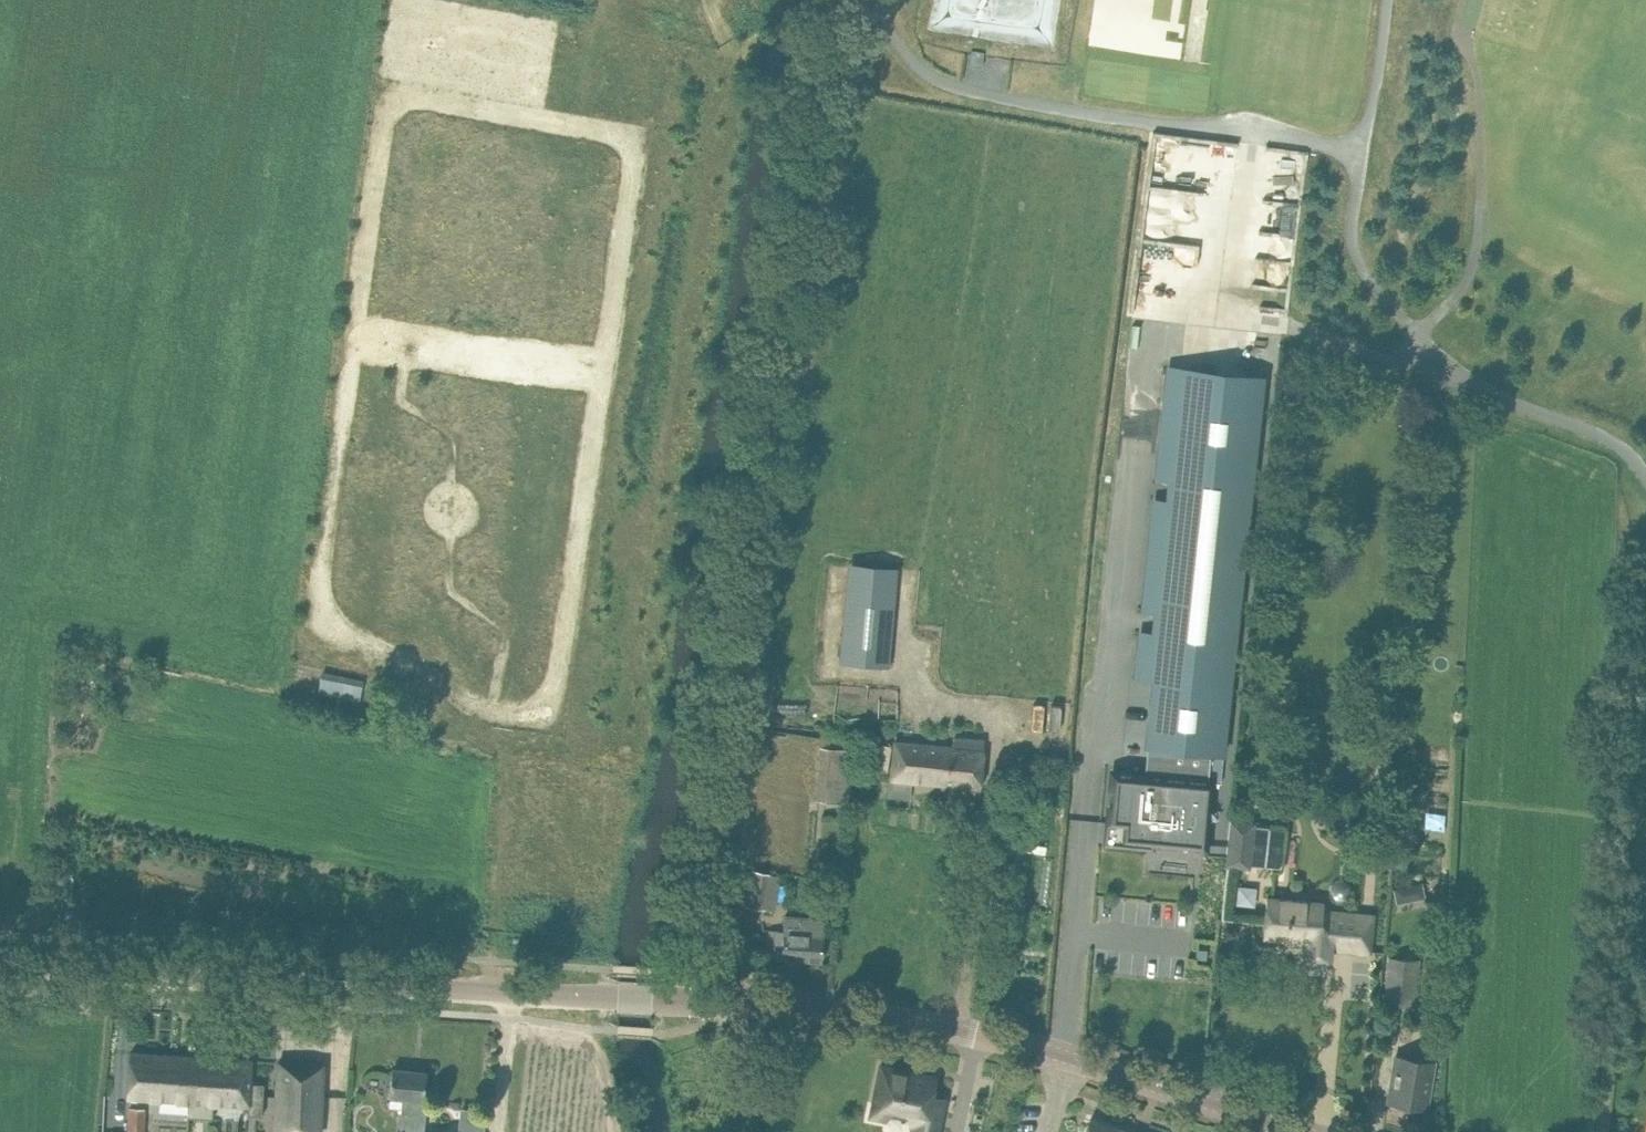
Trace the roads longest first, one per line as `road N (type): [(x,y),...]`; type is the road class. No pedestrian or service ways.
road 1 (secondary): [(1305,1131),(1067,1056),(925,1024),(788,1004),(617,996)]
road 2 (secondary): [(0,967),(617,996)]
road 3 (track): [(486,993),(509,784),(498,752),(383,713),(368,695)]

